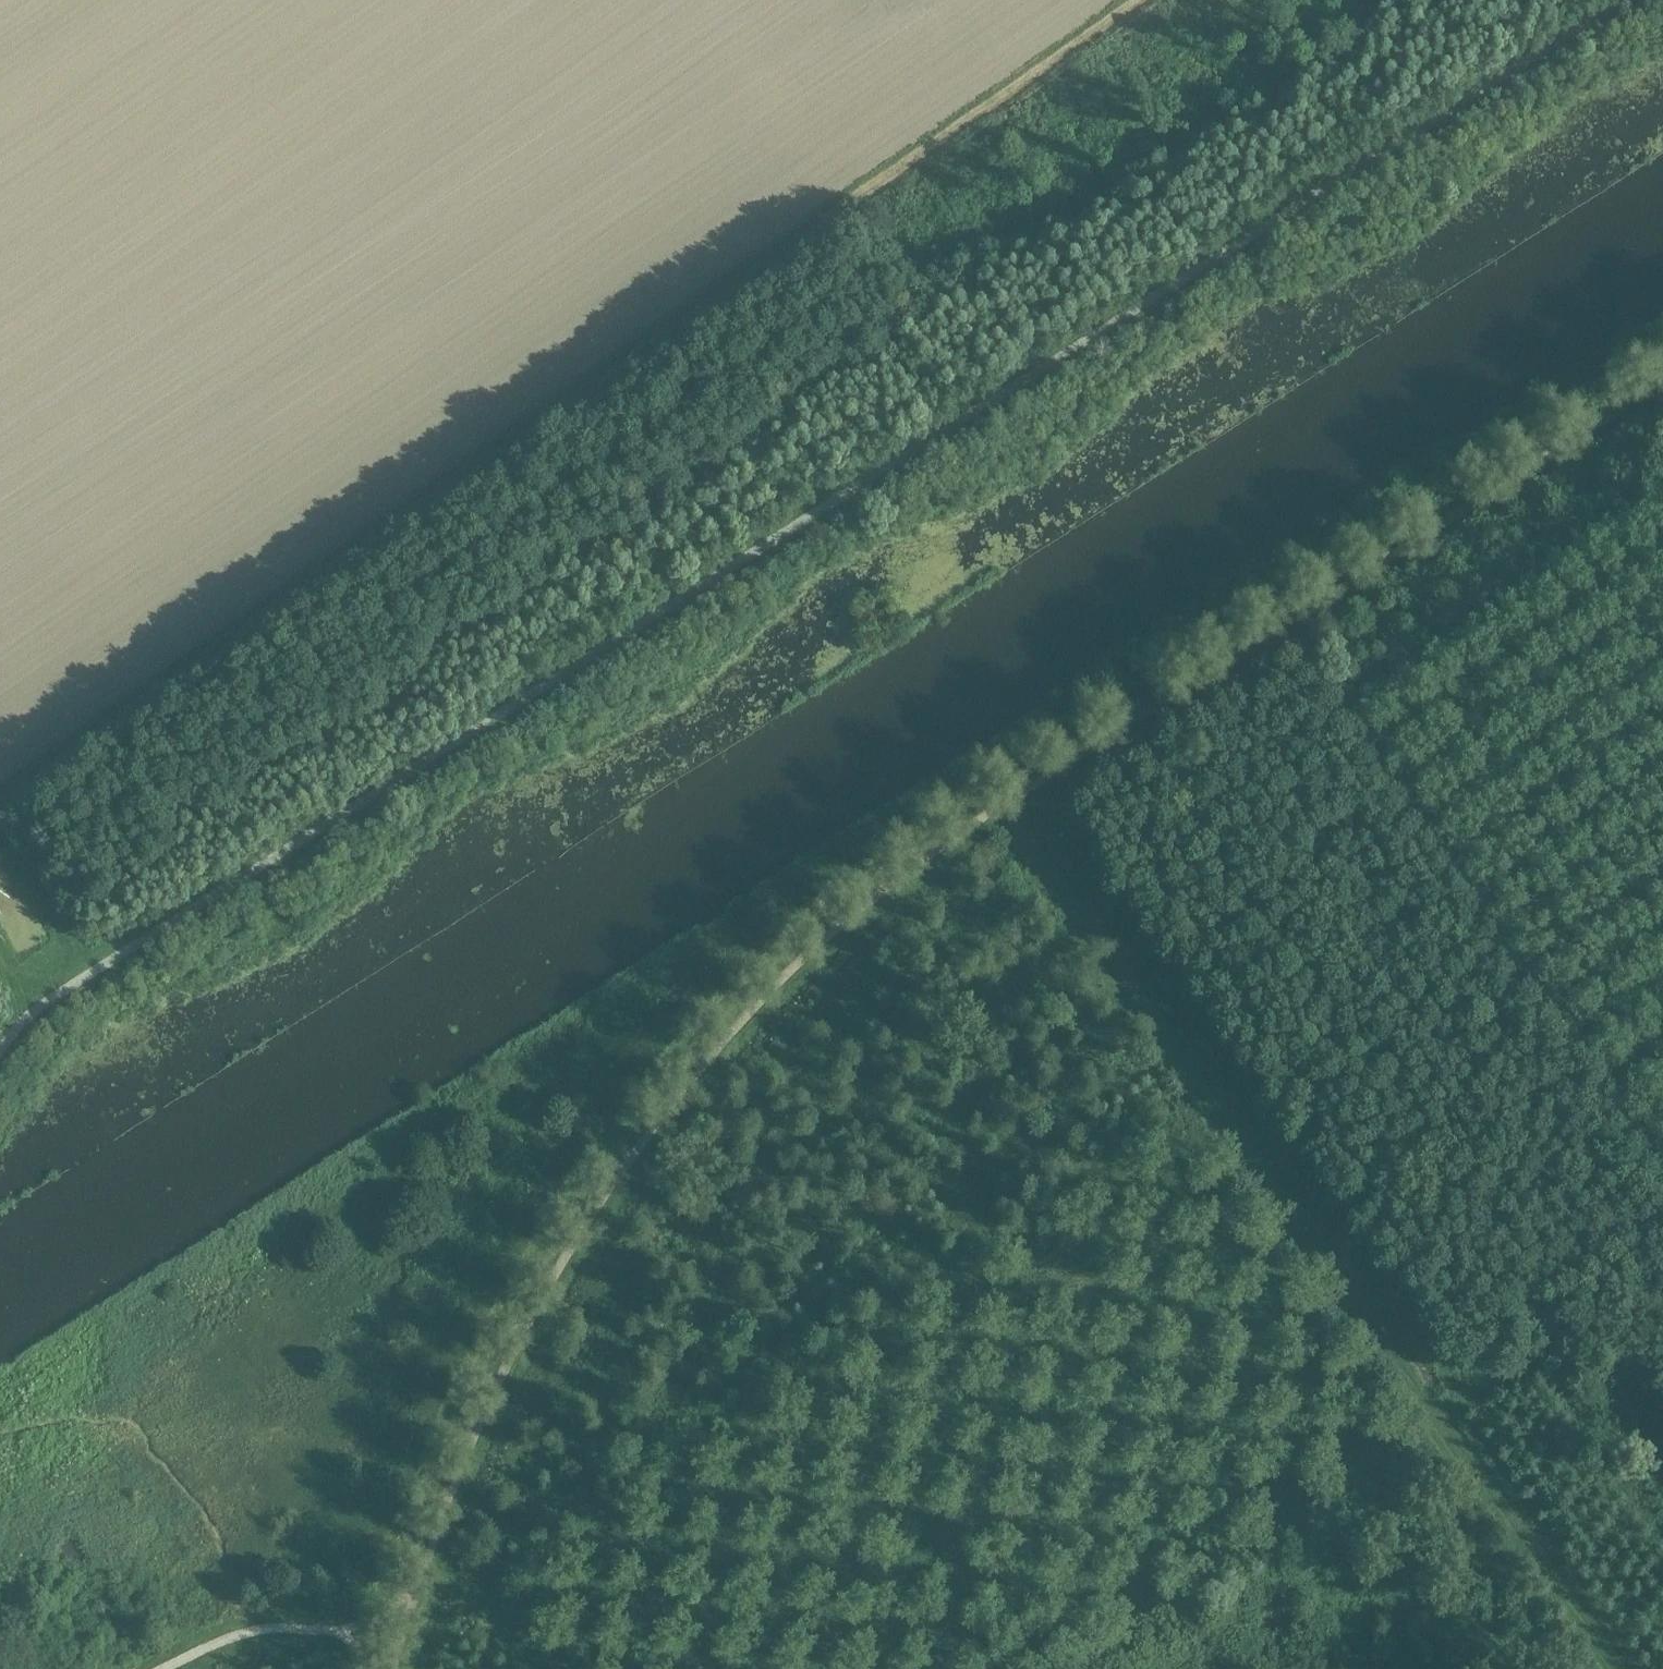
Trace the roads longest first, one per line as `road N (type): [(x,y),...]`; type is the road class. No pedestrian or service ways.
road 1 (track): [(999,801),(1610,1668)]
road 2 (track): [(1662,1261),(1438,1420)]
road 3 (track): [(425,1572),(461,1574),(533,1668)]

